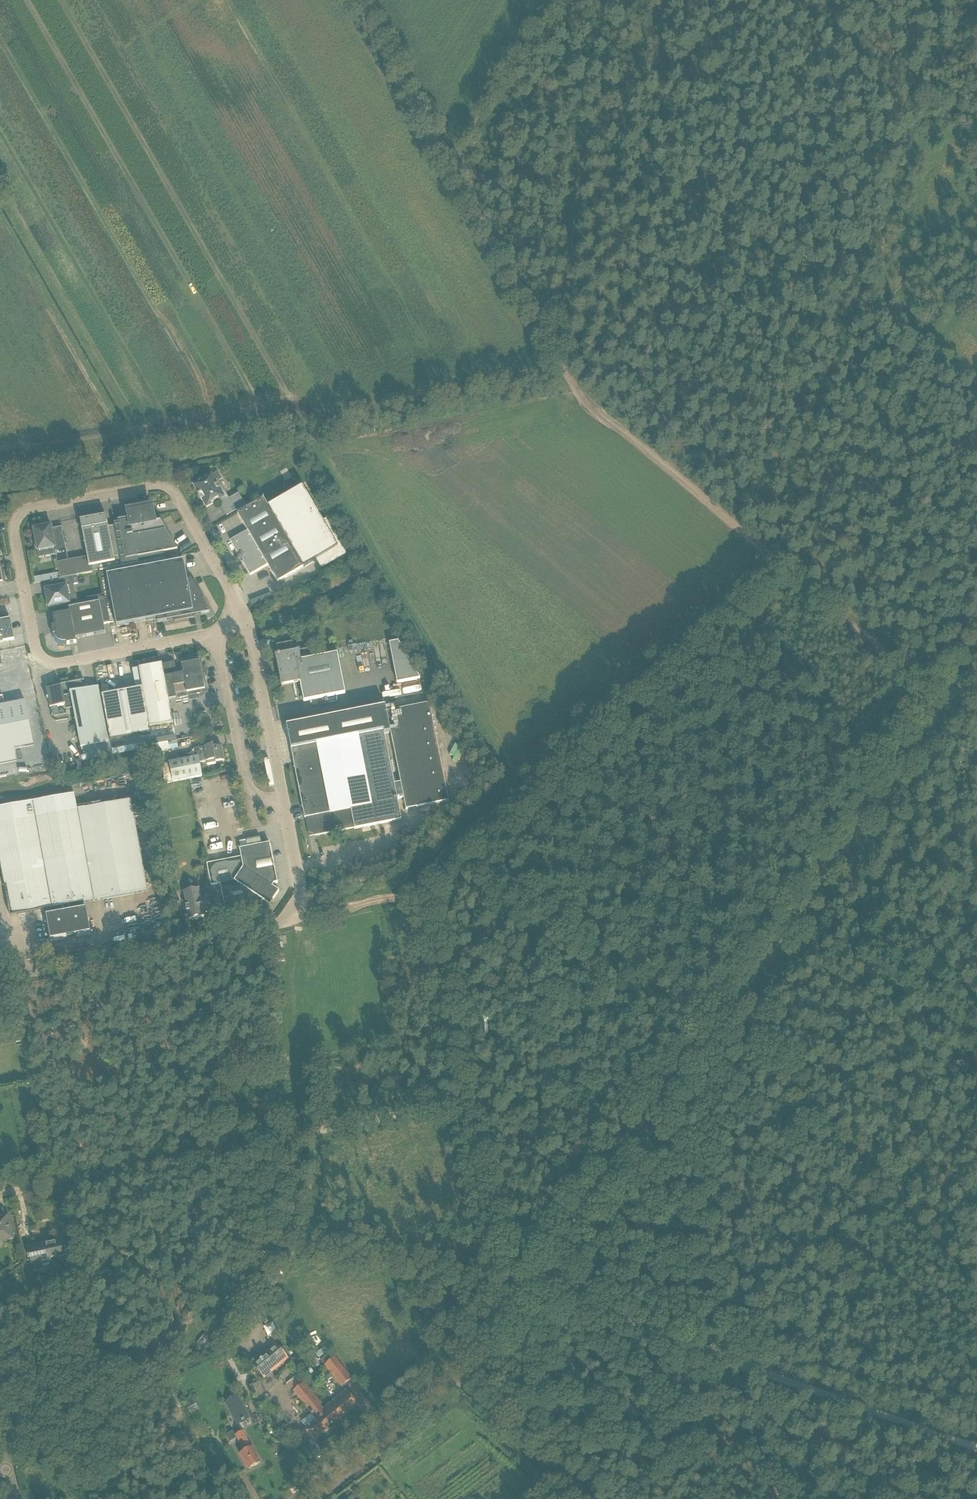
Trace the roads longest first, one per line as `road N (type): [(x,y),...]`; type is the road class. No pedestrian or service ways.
road 1 (tertiary): [(542,1270),(976,654)]
road 2 (unclassified): [(239,604),(169,487),(17,515),(12,528),(42,659),(59,663),(216,633)]
road 3 (unclassified): [(976,1448),(619,1322),(542,1270)]
road 4 (track): [(460,1101),(26,1189)]
road 5 (unclassified): [(0,976),(279,922),(296,910),(283,798)]
road 6 (track): [(356,0),(556,353)]
road 7 (track): [(516,804),(775,561)]
road 8 (track): [(556,353),(586,401),(775,561)]
road 9 (tertiary): [(294,1498),(467,1354)]
road 10 (track): [(976,1293),(907,1211),(976,1120)]
road 11 (track): [(460,1101),(507,1316)]
road 12 (track): [(775,561),(942,698)]
road 13 (track): [(418,890),(460,1101)]
road 14 (unclassified): [(283,798),(239,604)]
road 15 (unclassified): [(216,633),(250,794),(283,798)]
road 16 (track): [(418,890),(516,804)]
road 17 (track): [(296,910),(308,917),(418,890)]

